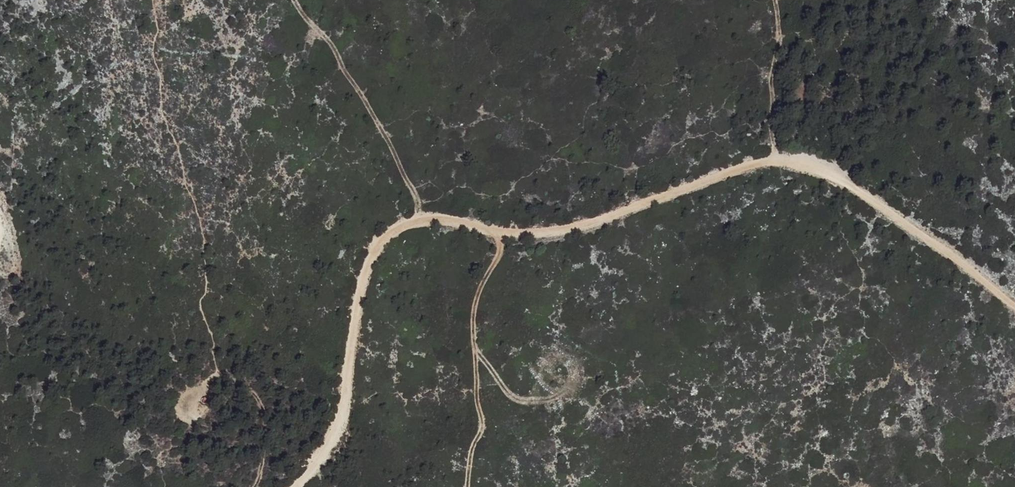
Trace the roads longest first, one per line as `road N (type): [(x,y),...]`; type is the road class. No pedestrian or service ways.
road 1 (track): [(1014,306),(809,159),(743,168),(557,232),(502,232),(447,221),(406,225),(373,260),(360,292),(345,411),(331,448),(298,486)]
road 2 (track): [(468,486),(483,426),(475,299),(502,232)]
road 3 (track): [(423,222),(367,101),(294,0)]
road 4 (track): [(475,350),(512,399),(570,391),(580,370),(566,352),(545,359),(539,380)]
road 5 (track): [(255,486),(266,436),(255,395),(219,372),(198,391)]
road 6 (track): [(777,160),(775,0)]

